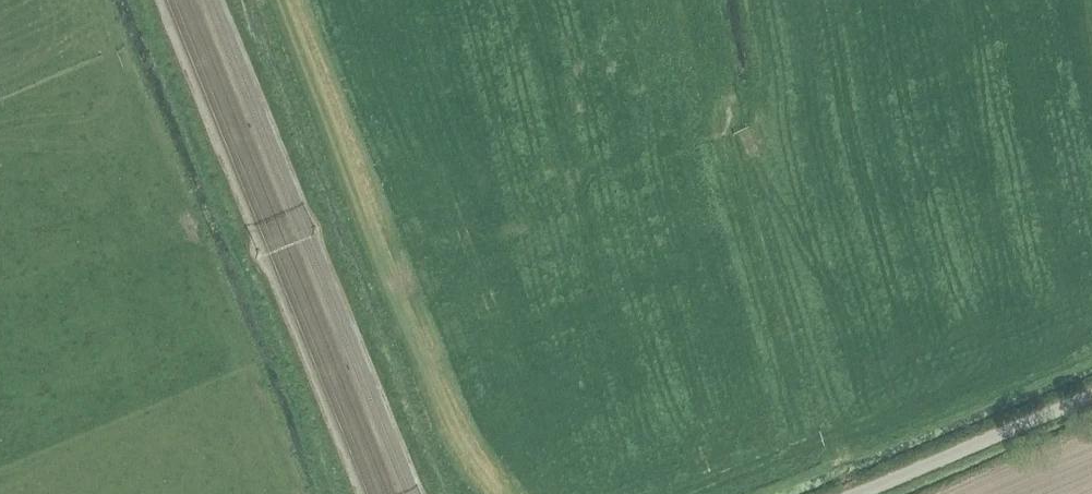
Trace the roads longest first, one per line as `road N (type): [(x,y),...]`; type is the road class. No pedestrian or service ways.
road 1 (unclassified): [(867,493),(1091,400)]

